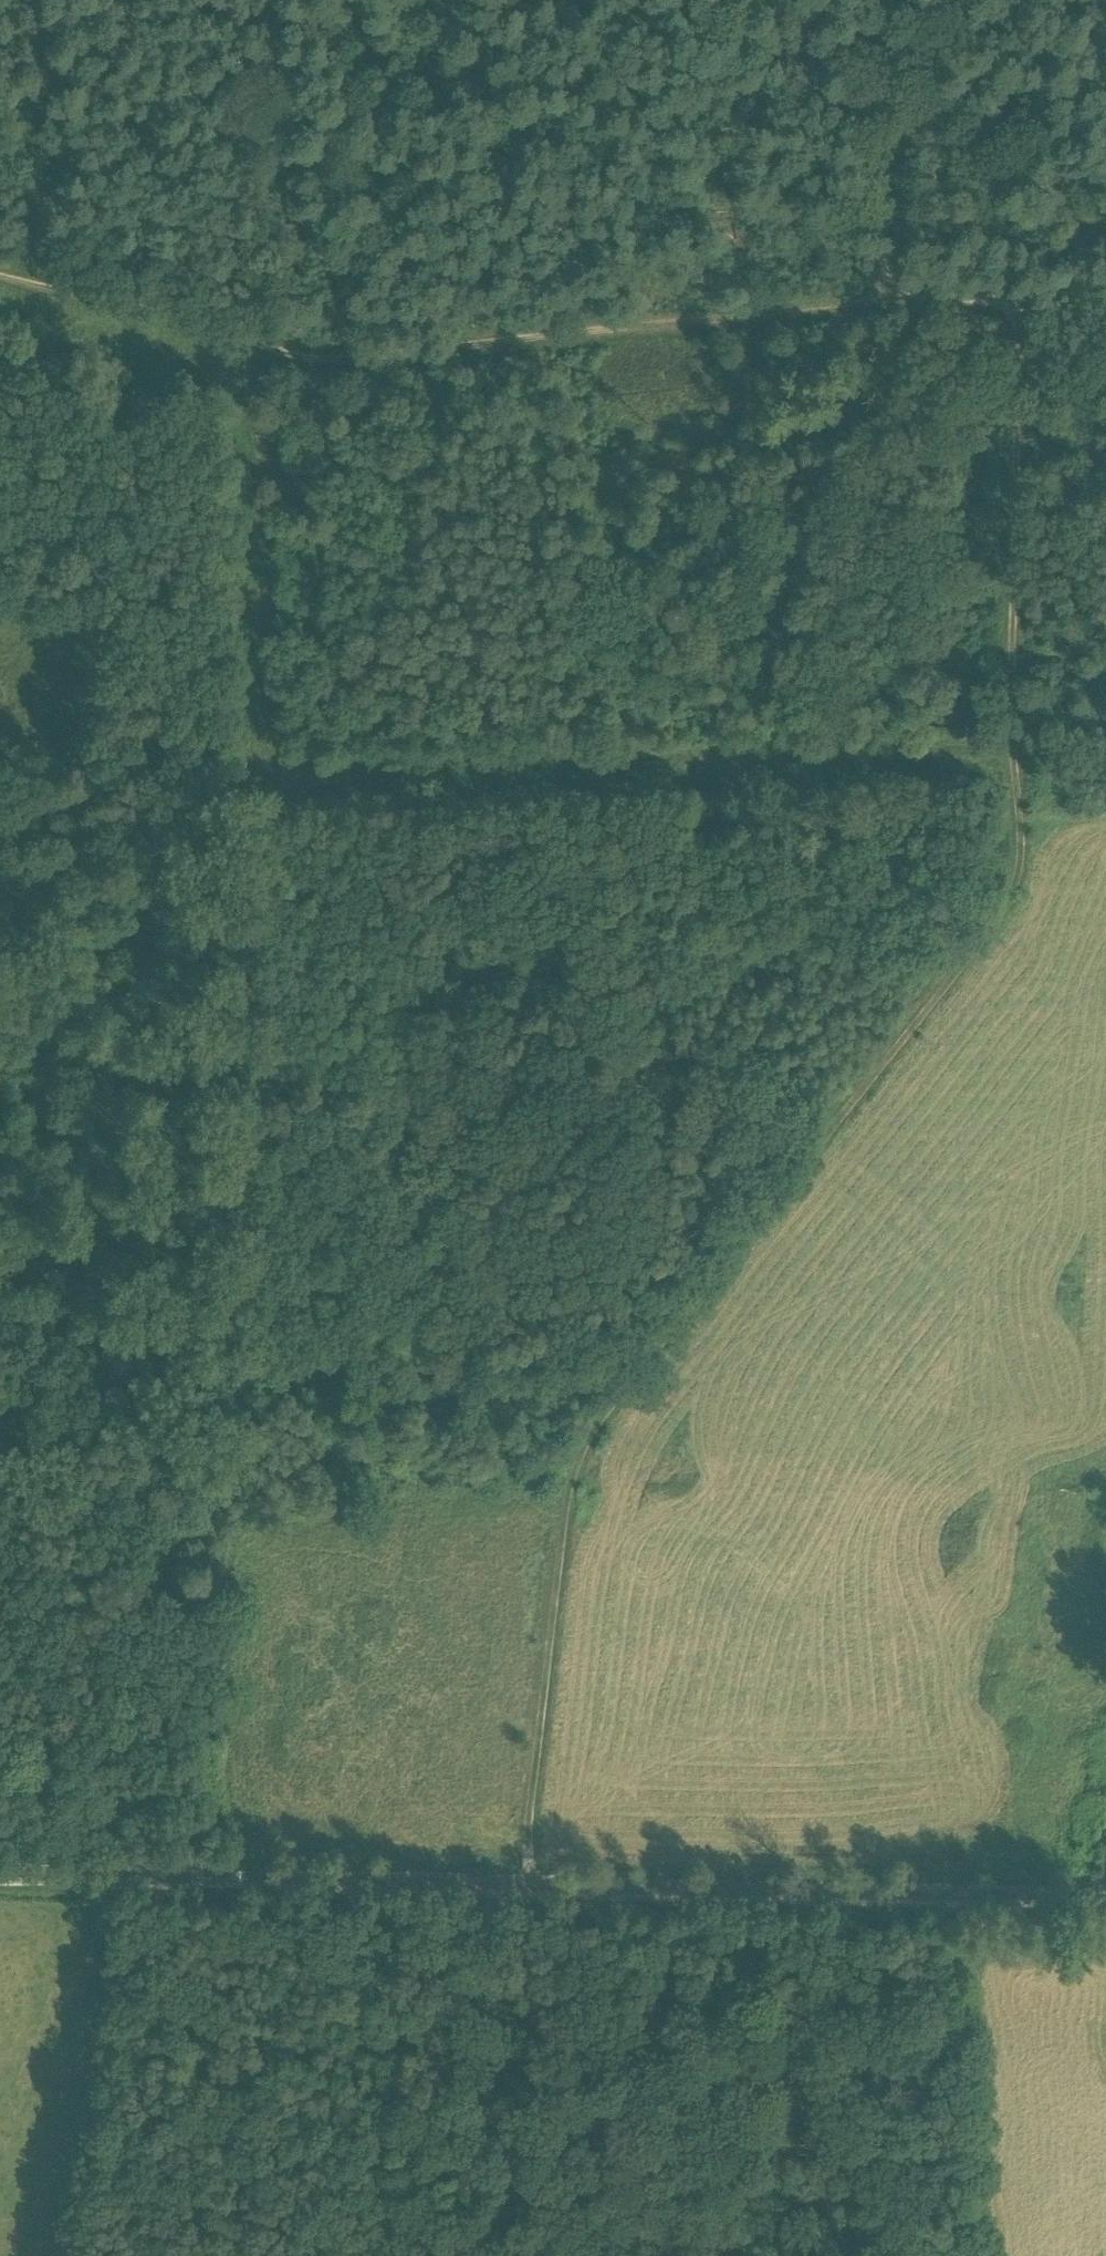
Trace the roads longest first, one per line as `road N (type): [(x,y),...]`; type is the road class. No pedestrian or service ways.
road 1 (track): [(869,301),(1010,288),(1008,642),(1024,833),(1019,867),(1002,916),(580,1455),(564,1513),(524,1887)]
road 2 (track): [(0,278),(308,362),(869,301),(881,0)]
road 3 (tertiary): [(1105,1902),(0,1876)]

